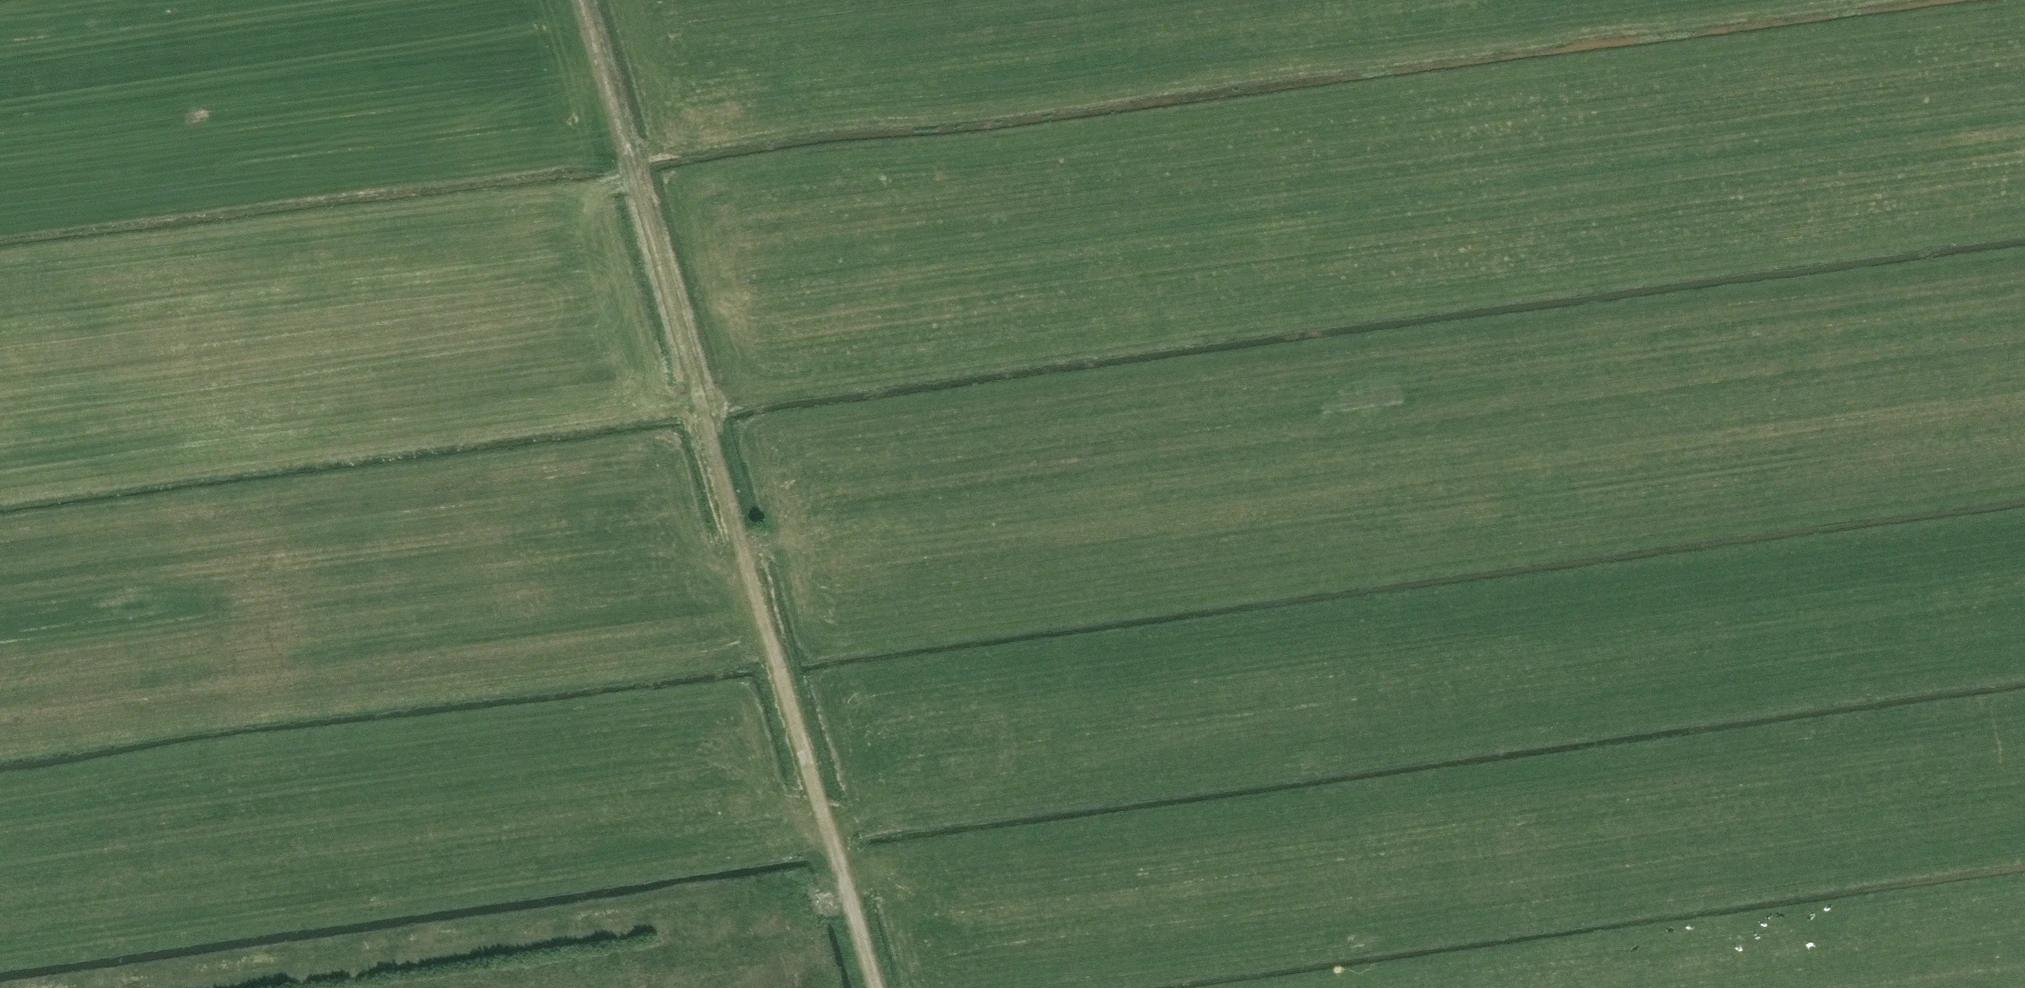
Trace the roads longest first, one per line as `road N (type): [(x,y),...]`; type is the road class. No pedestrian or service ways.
road 1 (track): [(875,987),(580,0)]

